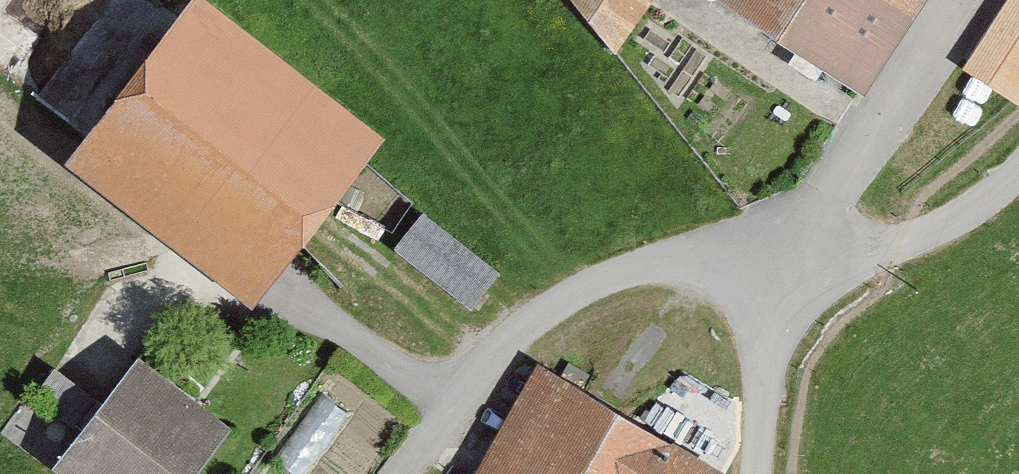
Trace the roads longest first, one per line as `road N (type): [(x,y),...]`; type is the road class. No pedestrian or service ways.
road 1 (track): [(970,0),(780,261),(756,473)]
road 2 (track): [(401,473),(509,337),(629,267),(780,261)]

